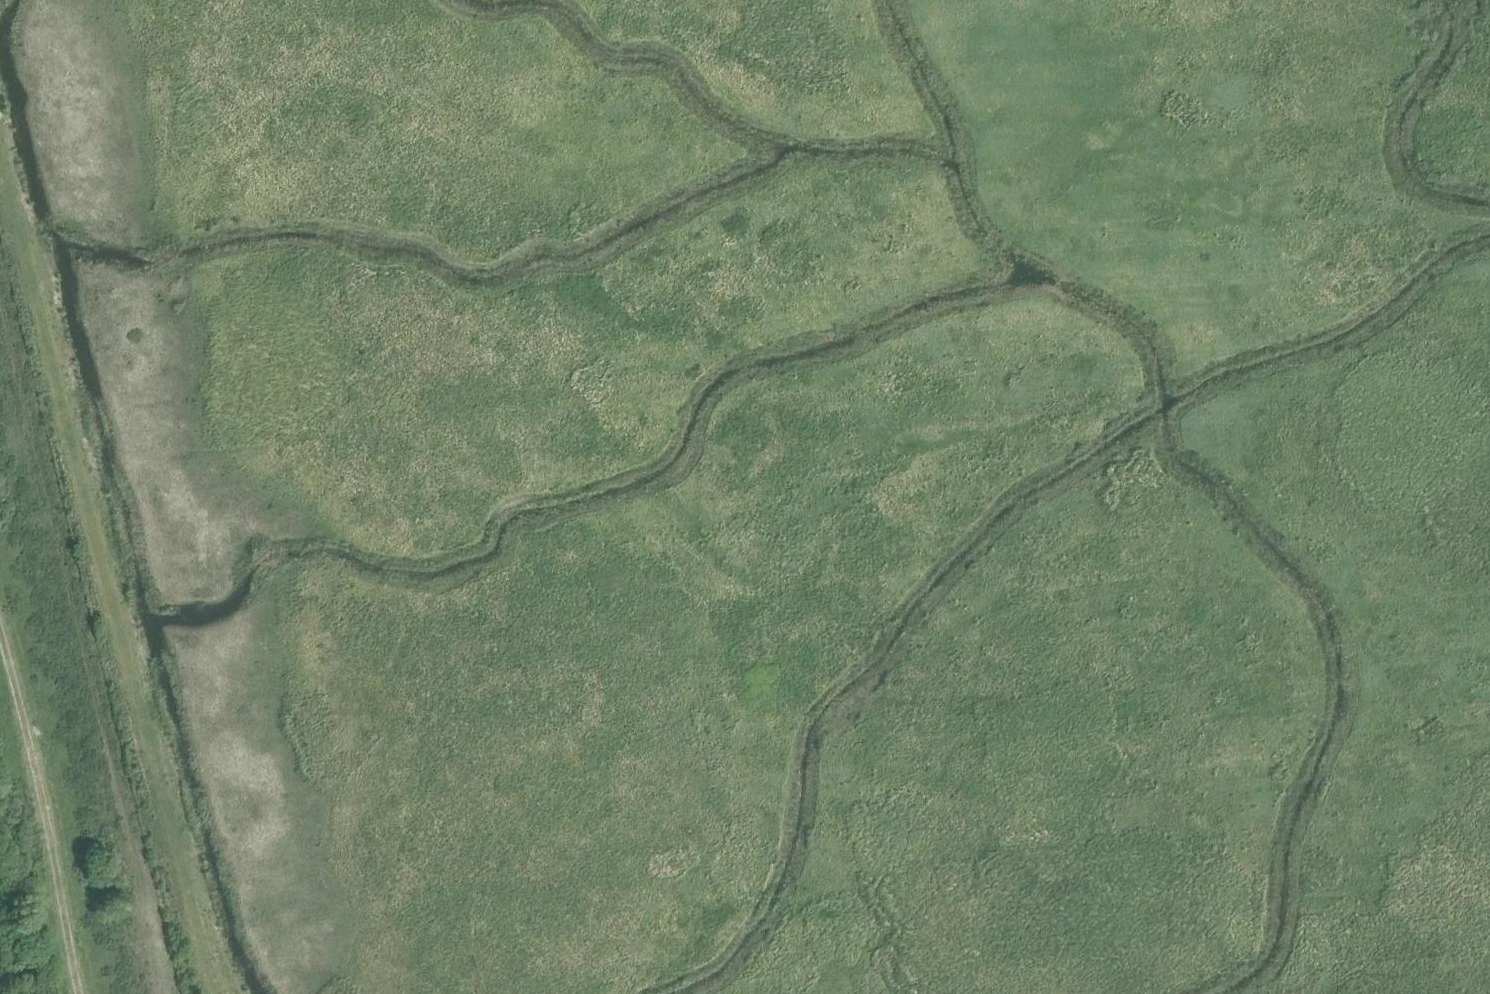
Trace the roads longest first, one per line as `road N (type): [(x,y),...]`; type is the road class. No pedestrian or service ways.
road 1 (track): [(0,642),(78,993)]

